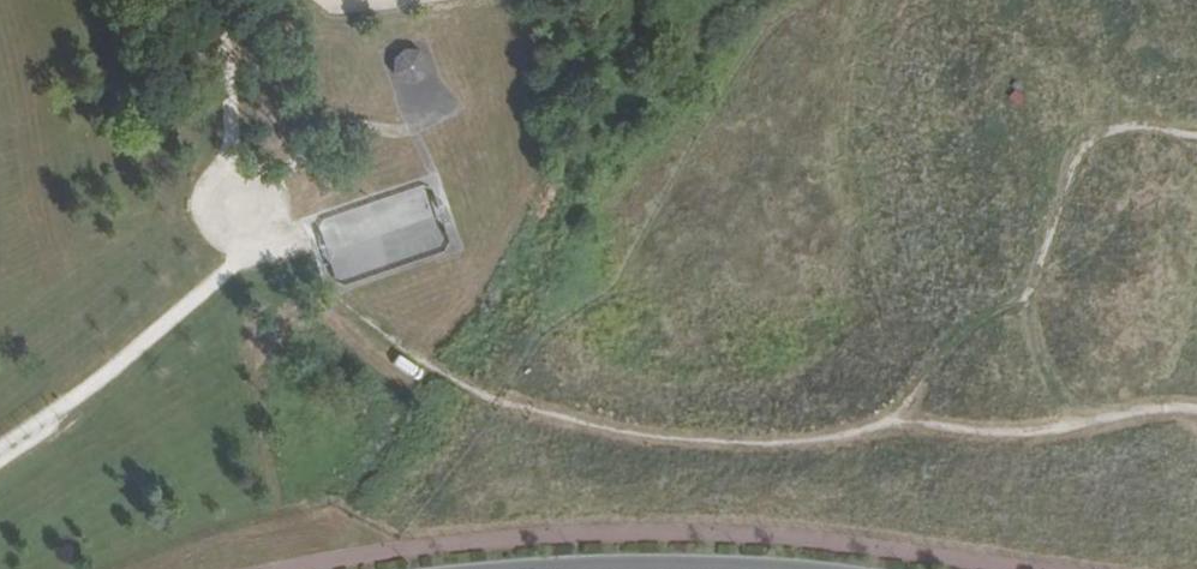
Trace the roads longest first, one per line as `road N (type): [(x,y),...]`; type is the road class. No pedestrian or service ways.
road 1 (tertiary): [(712,568),(661,563),(541,568)]

